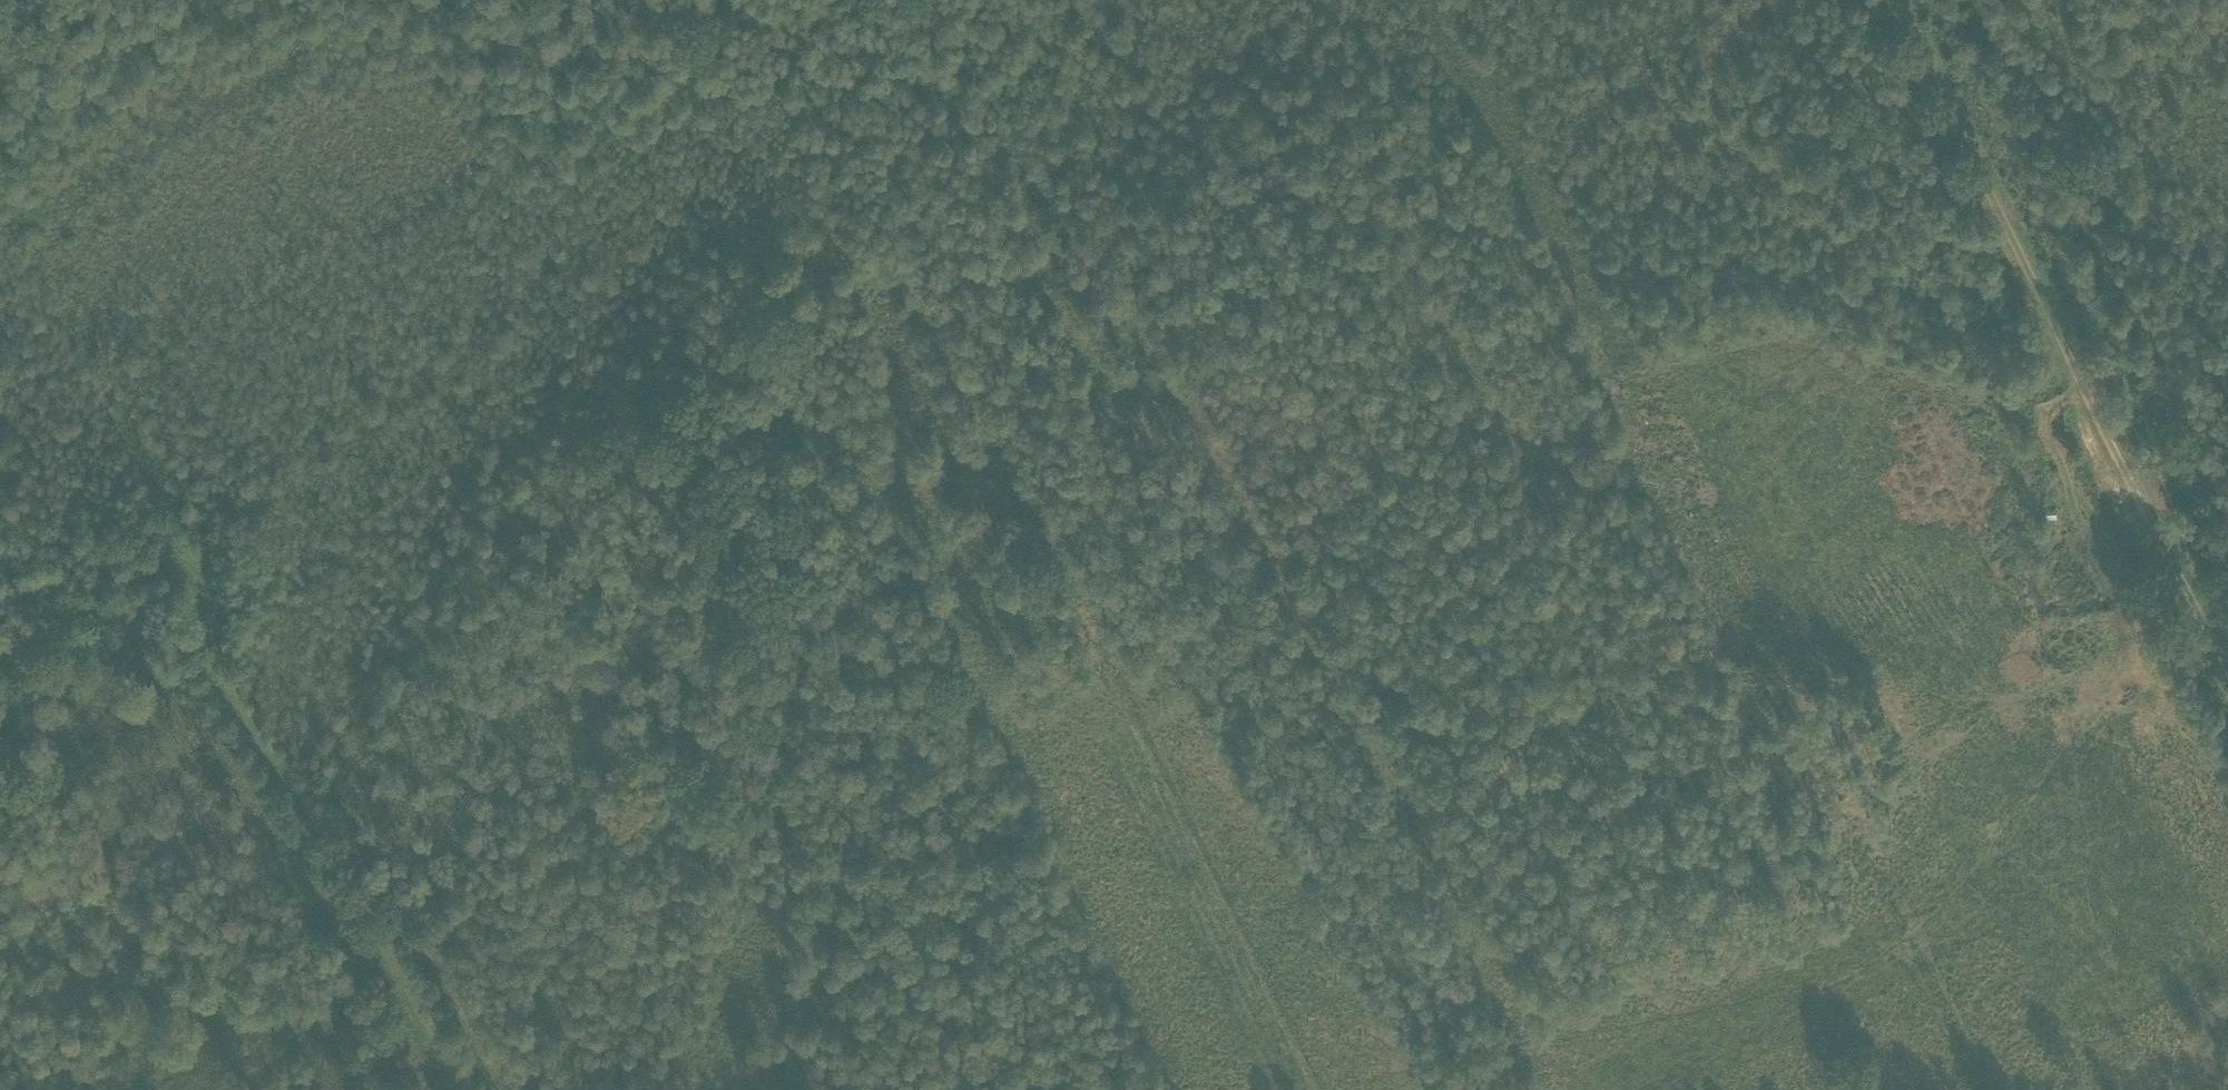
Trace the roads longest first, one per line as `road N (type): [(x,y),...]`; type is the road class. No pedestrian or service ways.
road 1 (track): [(0,676),(122,604),(162,591),(193,596),(220,629),(242,744),(448,1089)]
road 2 (track): [(1892,0),(2227,658)]

